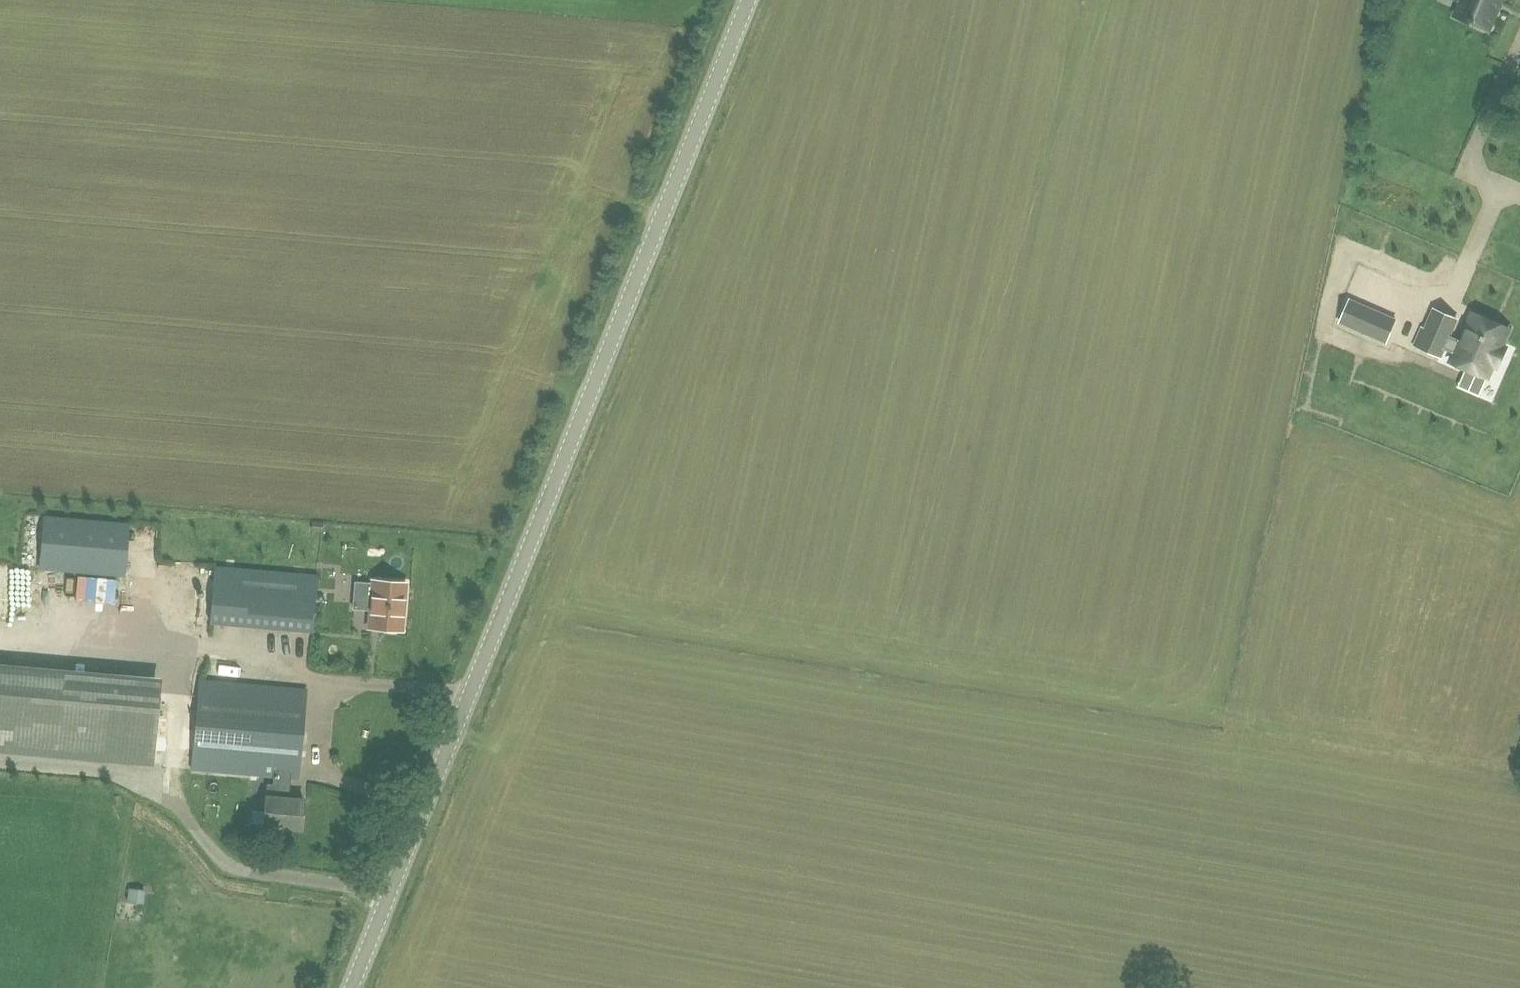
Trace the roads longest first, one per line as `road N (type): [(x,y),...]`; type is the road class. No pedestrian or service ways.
road 1 (unclassified): [(351,987),(749,0)]
road 2 (unclassified): [(1519,46),(1465,170),(1500,187)]

